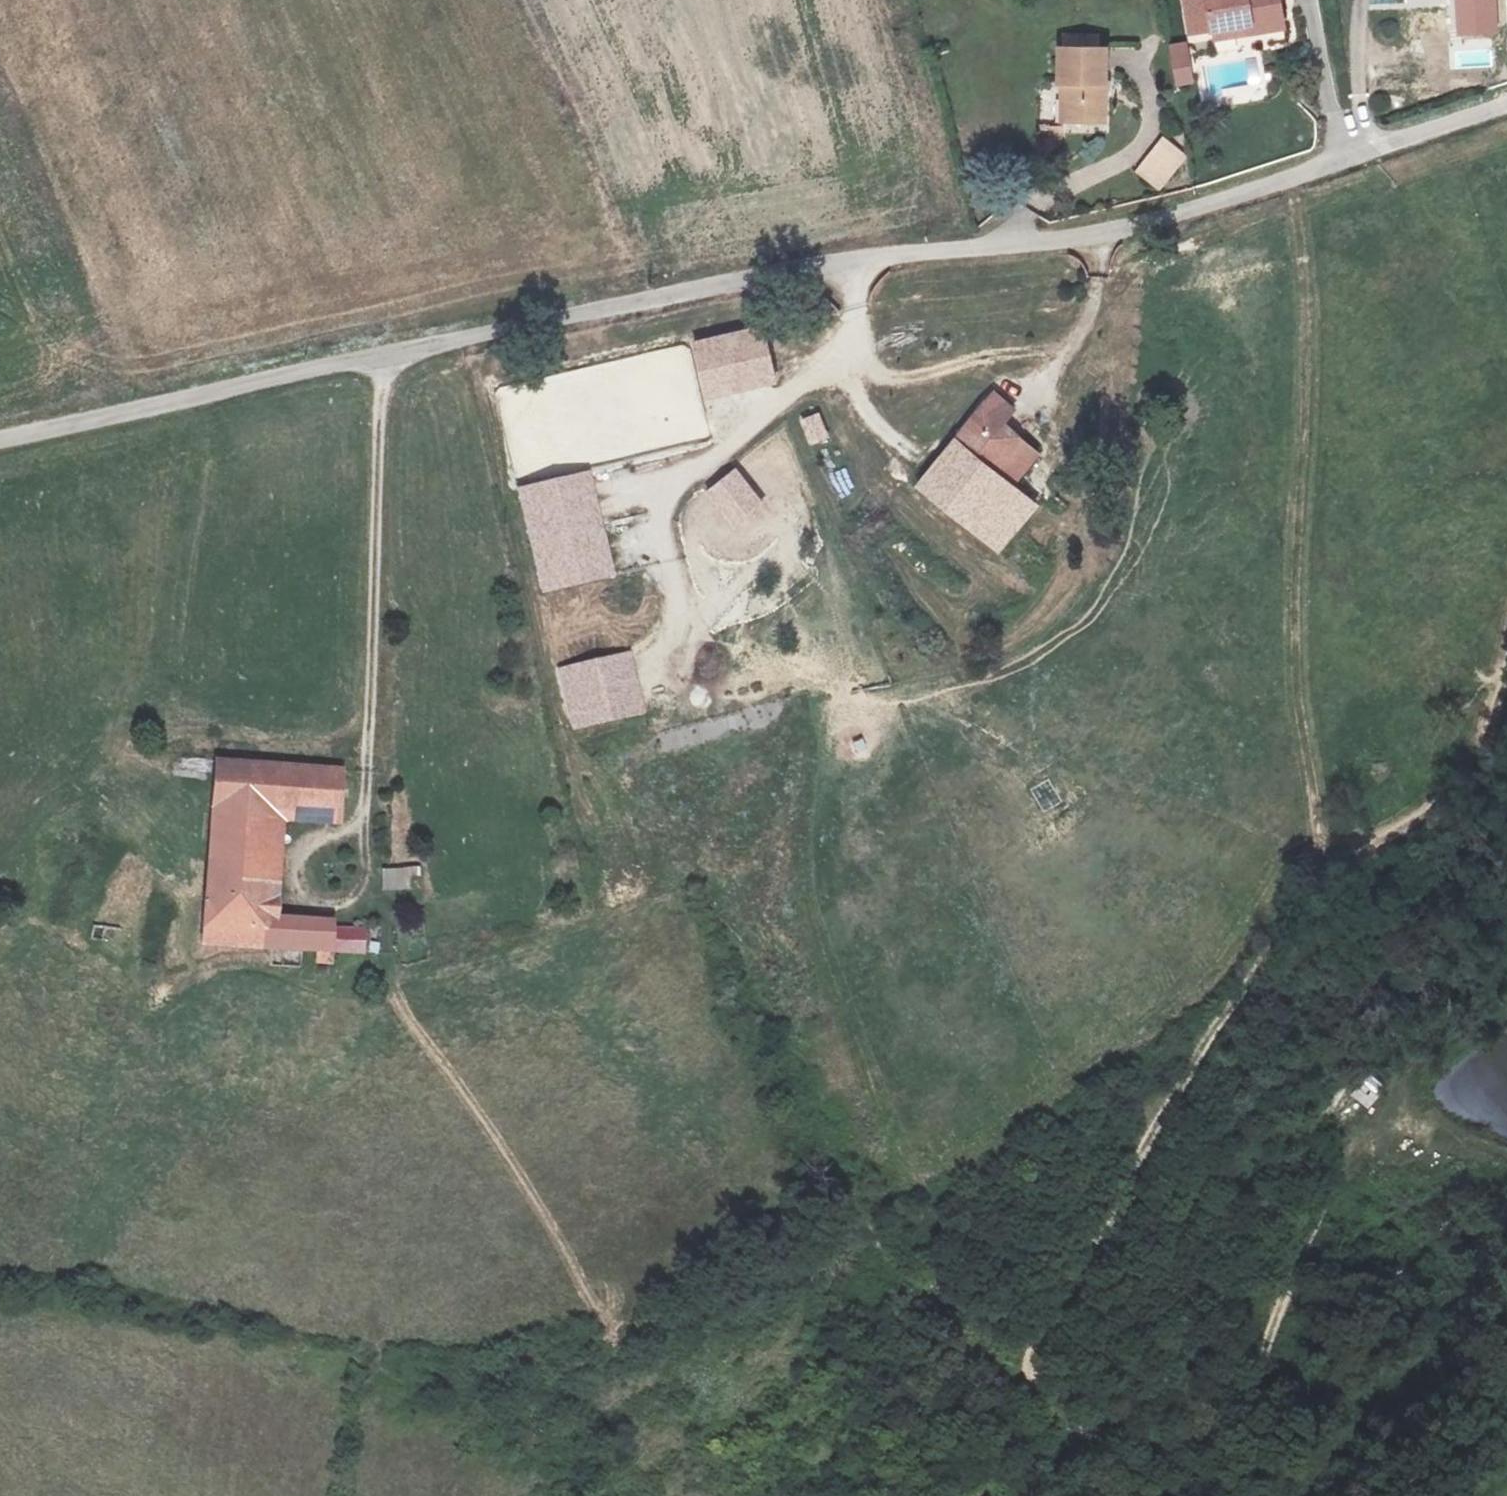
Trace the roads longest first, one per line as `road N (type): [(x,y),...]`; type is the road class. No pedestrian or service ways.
road 1 (unclassified): [(1506,106),(1109,237),(874,257),(0,453)]

